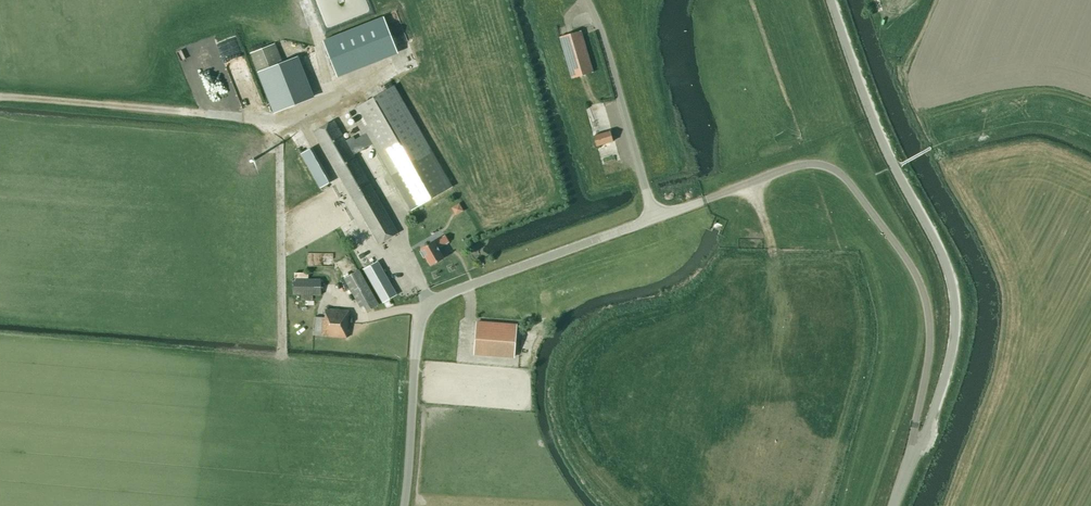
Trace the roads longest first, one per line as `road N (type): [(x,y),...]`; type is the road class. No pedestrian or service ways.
road 1 (unclassified): [(909,458),(928,358),(925,300),(901,252),(845,178),(818,163),(801,165),(654,218)]
road 2 (unclassified): [(909,458),(951,353),(953,288),(878,132),(831,0)]
road 3 (unclassified): [(402,505),(415,340),(431,302),(654,218)]
road 4 (track): [(751,183),(781,284),(780,342),(766,369),(699,400),(718,486)]
road 5 (unclassified): [(654,218),(586,0)]

